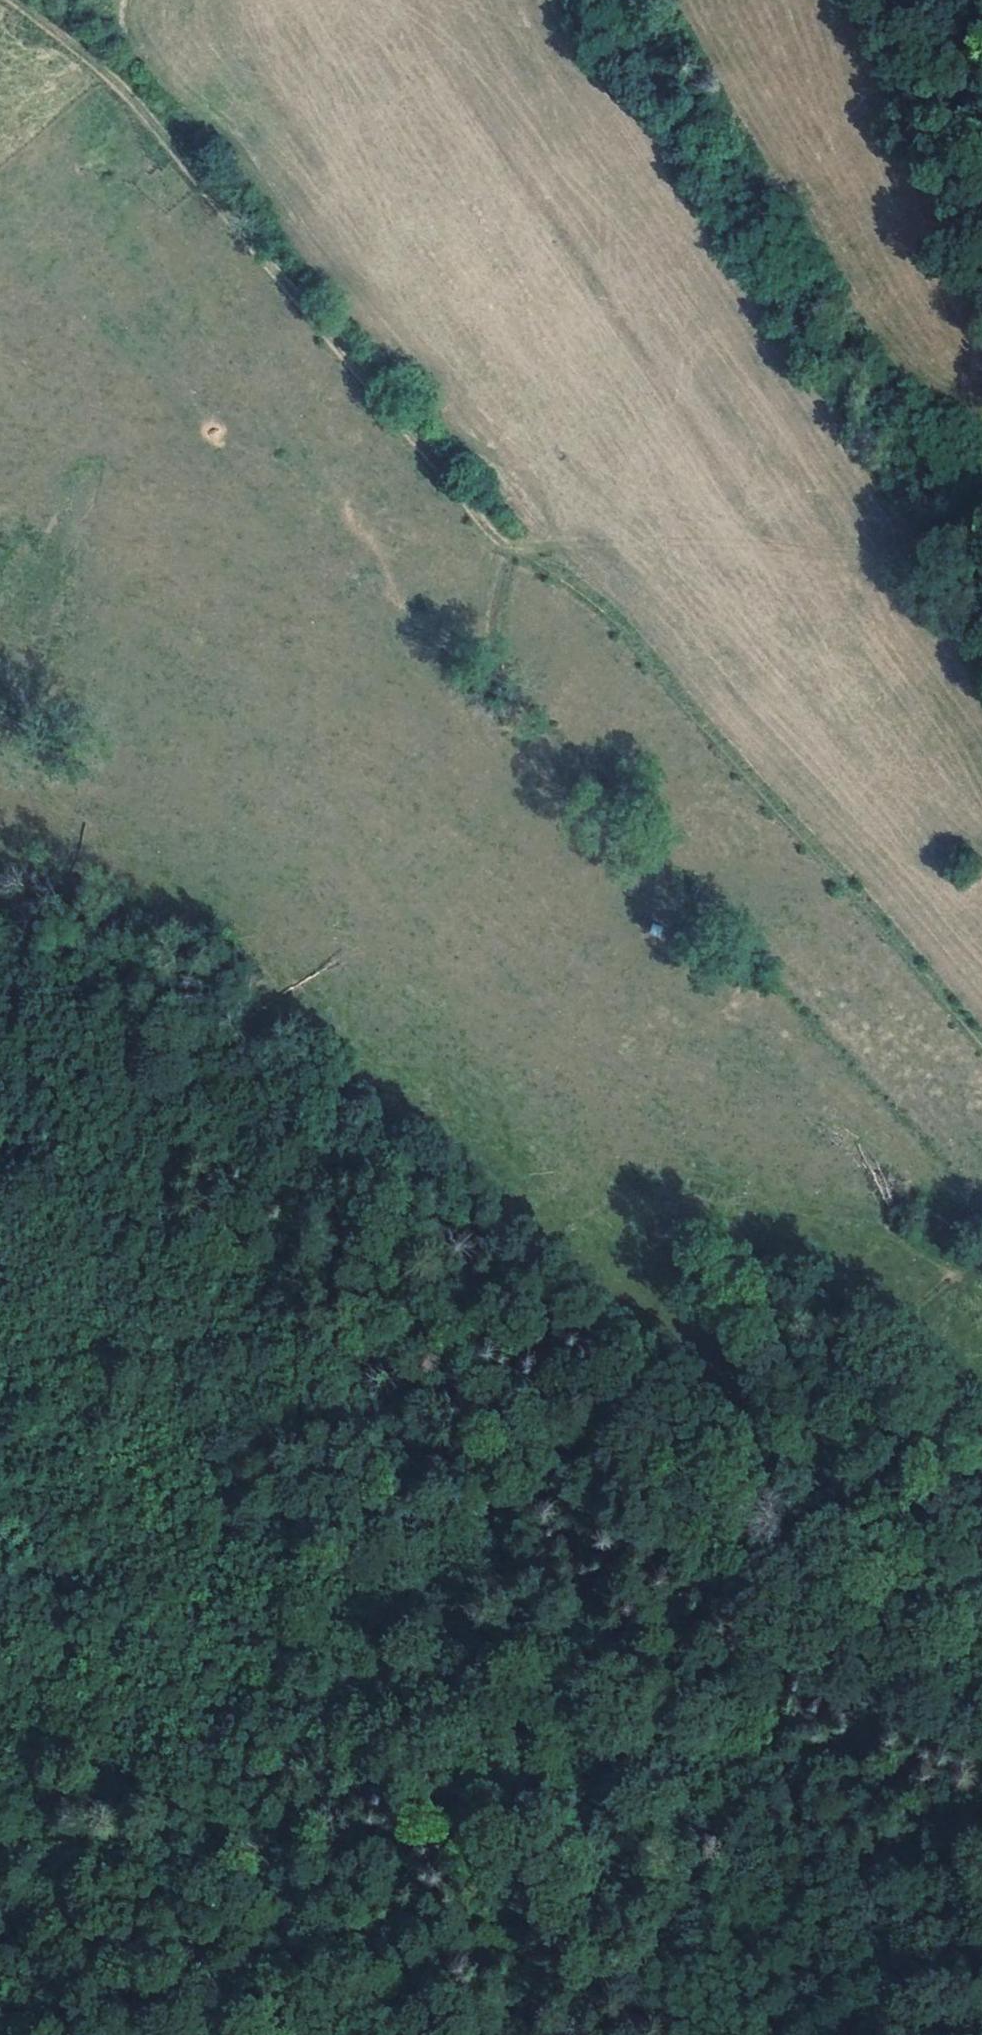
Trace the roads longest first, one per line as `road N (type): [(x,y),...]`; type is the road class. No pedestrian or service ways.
road 1 (track): [(981,1034),(827,870),(593,594),(494,543),(233,209),(35,0)]
road 2 (track): [(0,1721),(291,1862),(536,2034)]

